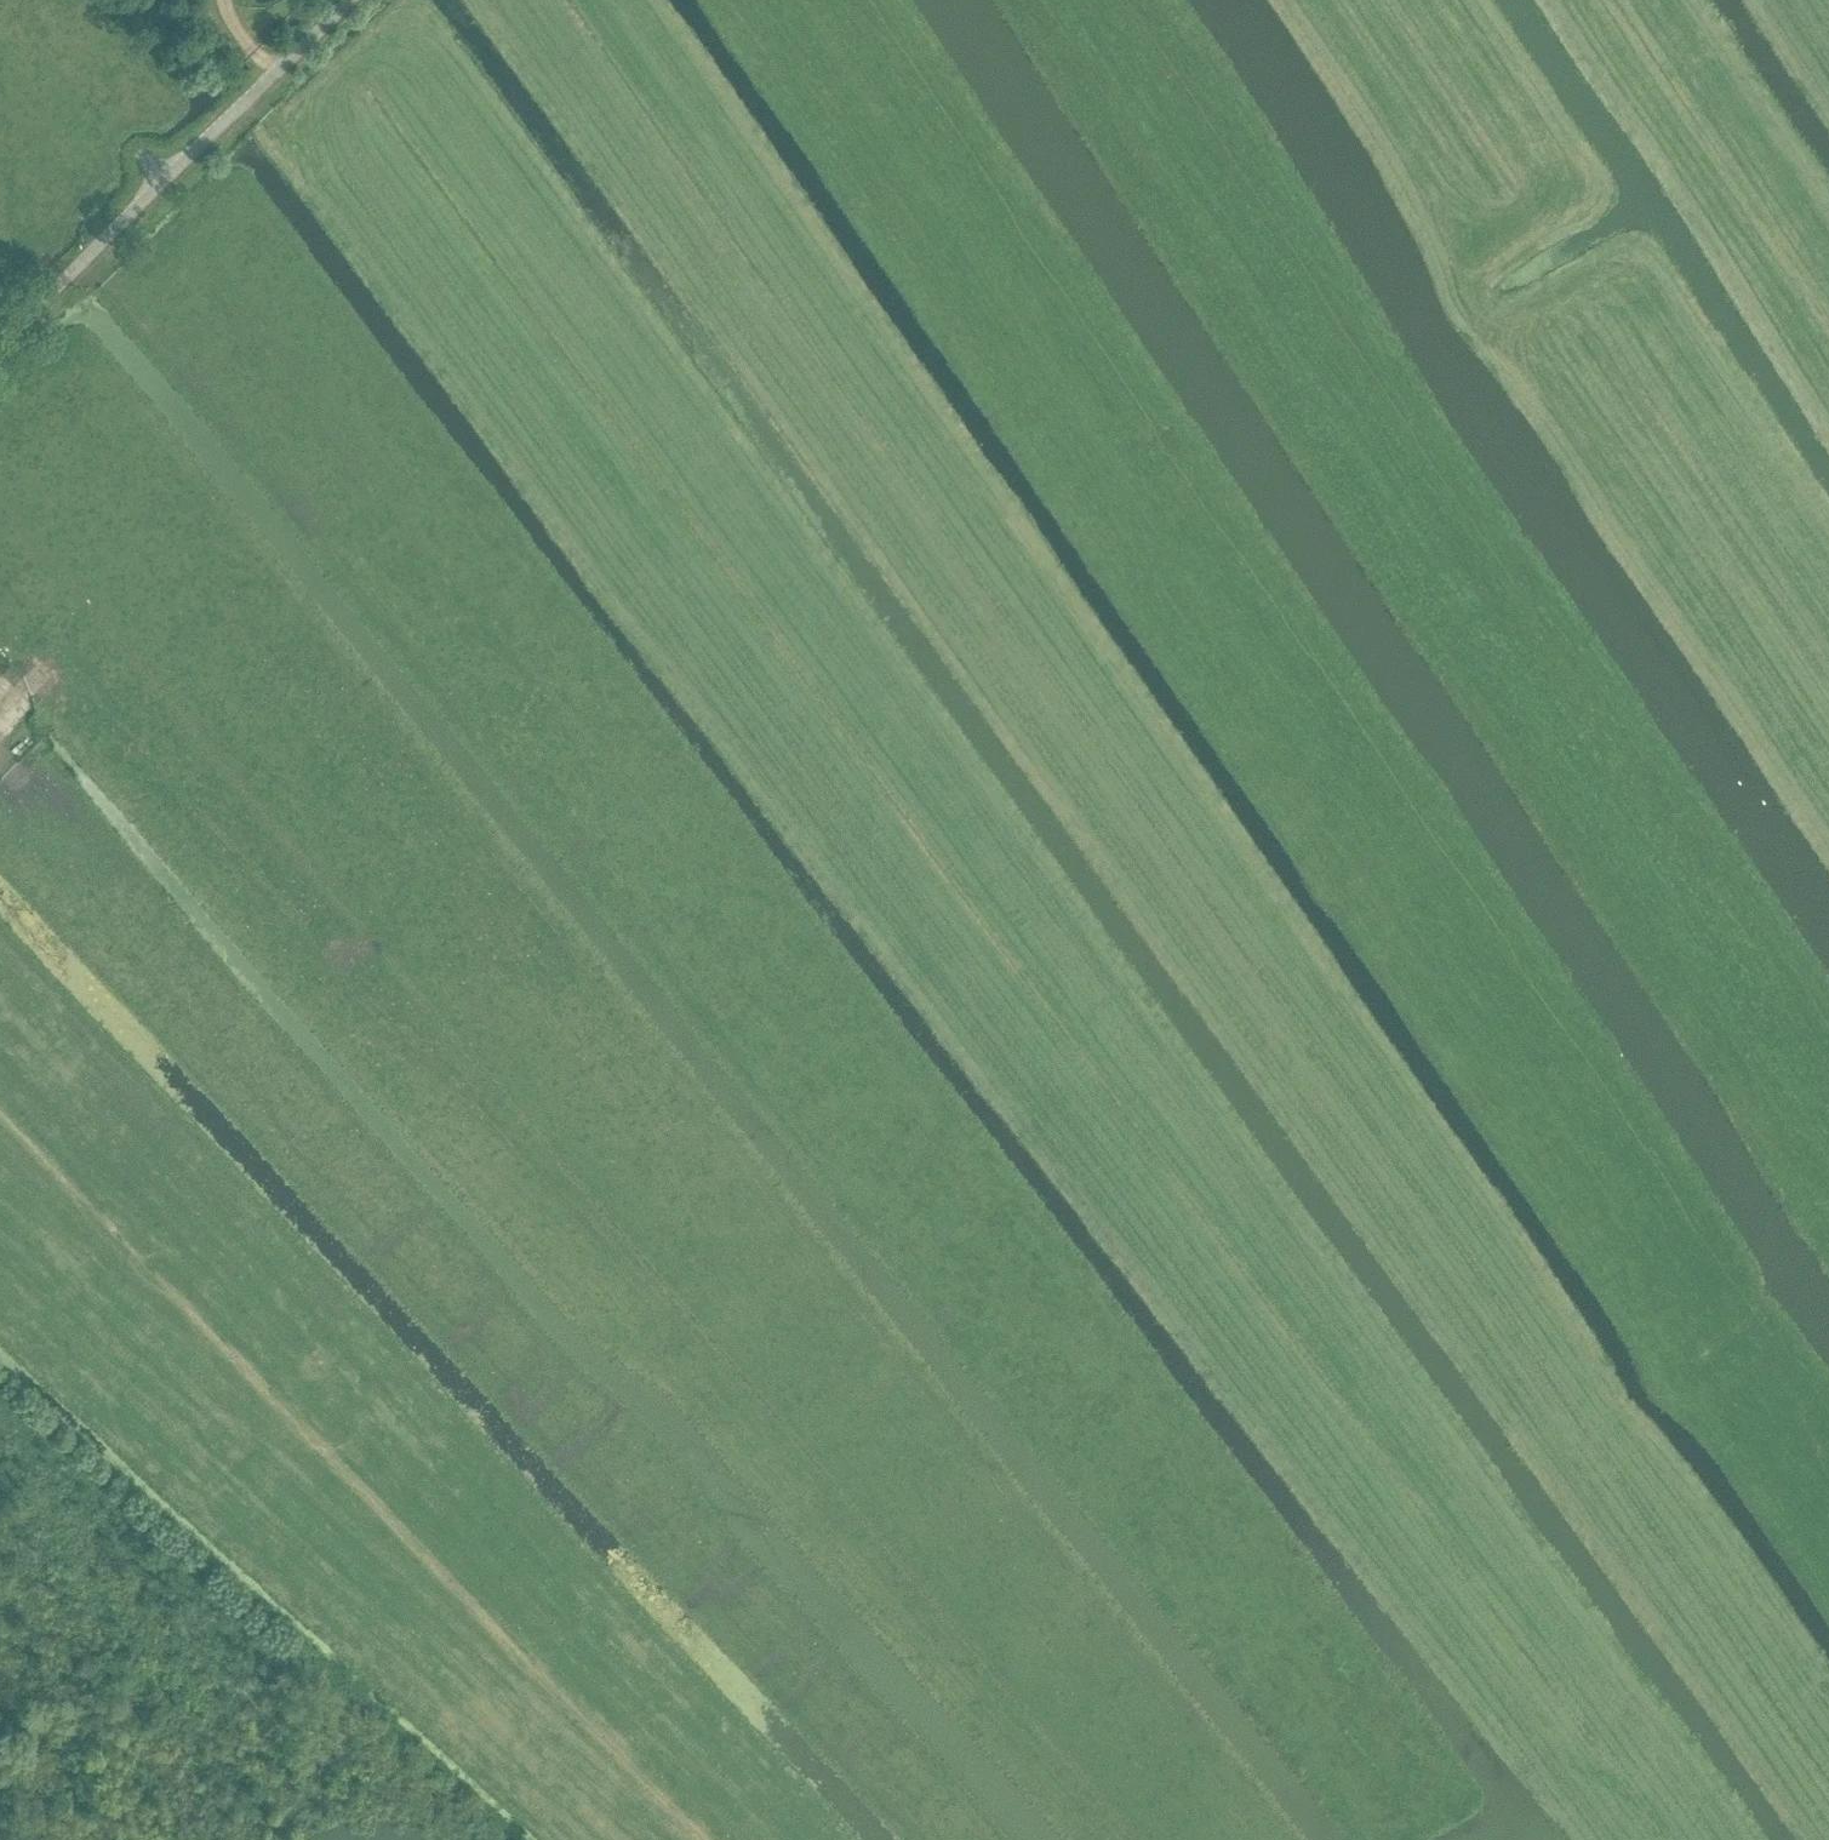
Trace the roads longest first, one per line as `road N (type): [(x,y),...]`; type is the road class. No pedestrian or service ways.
road 1 (unclassified): [(0,344),(347,0)]

